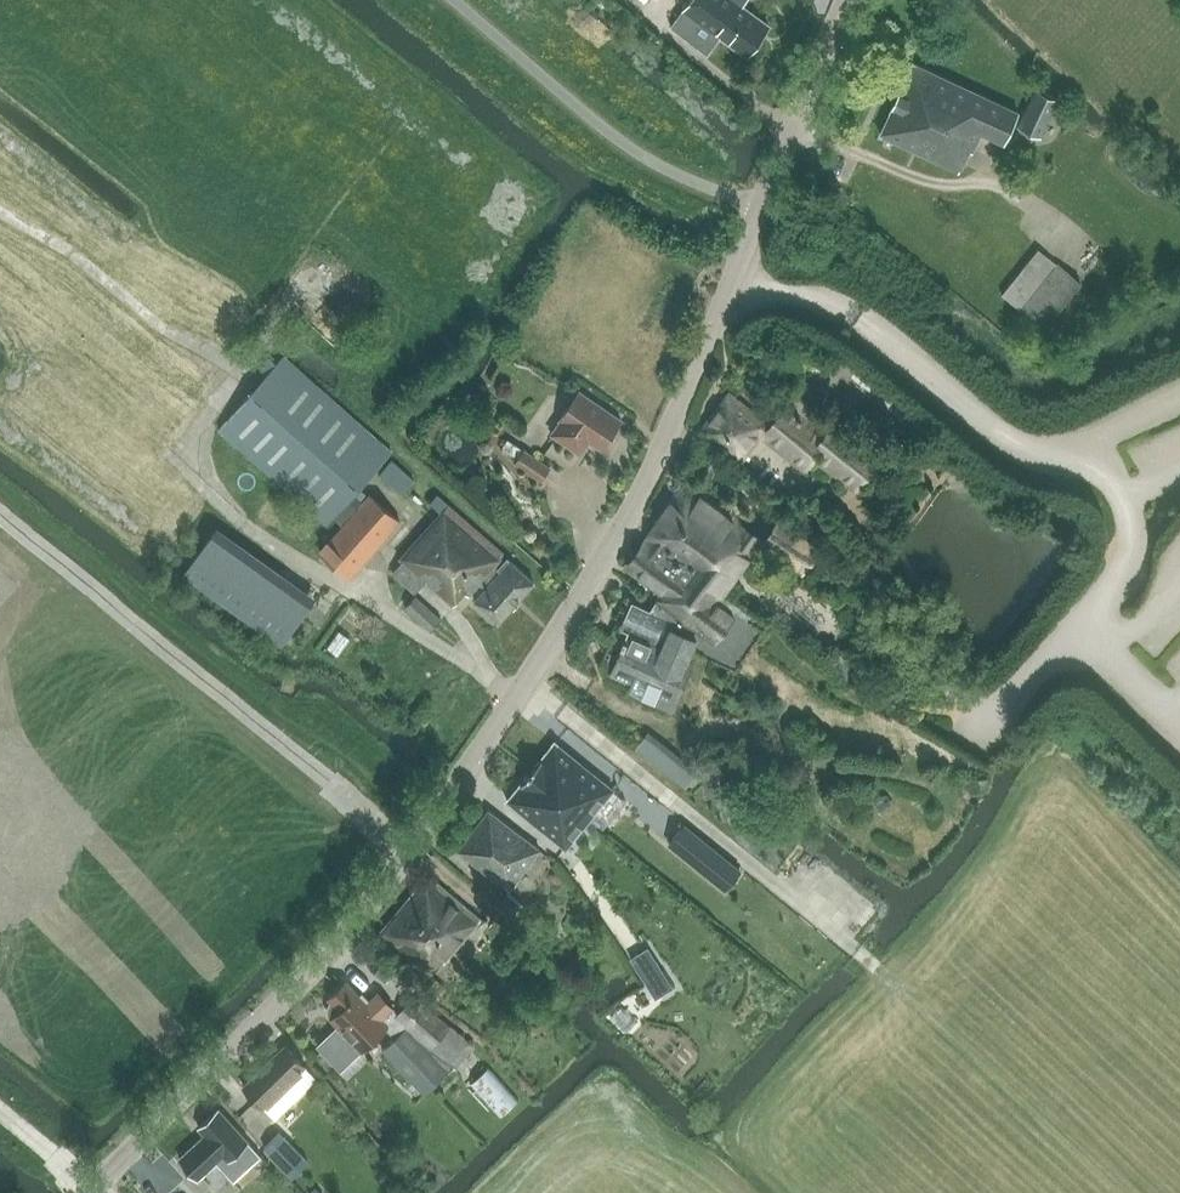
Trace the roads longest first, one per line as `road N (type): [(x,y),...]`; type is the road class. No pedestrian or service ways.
road 1 (tertiary): [(77,1192),(378,895),(579,604),(658,462),(853,0)]

